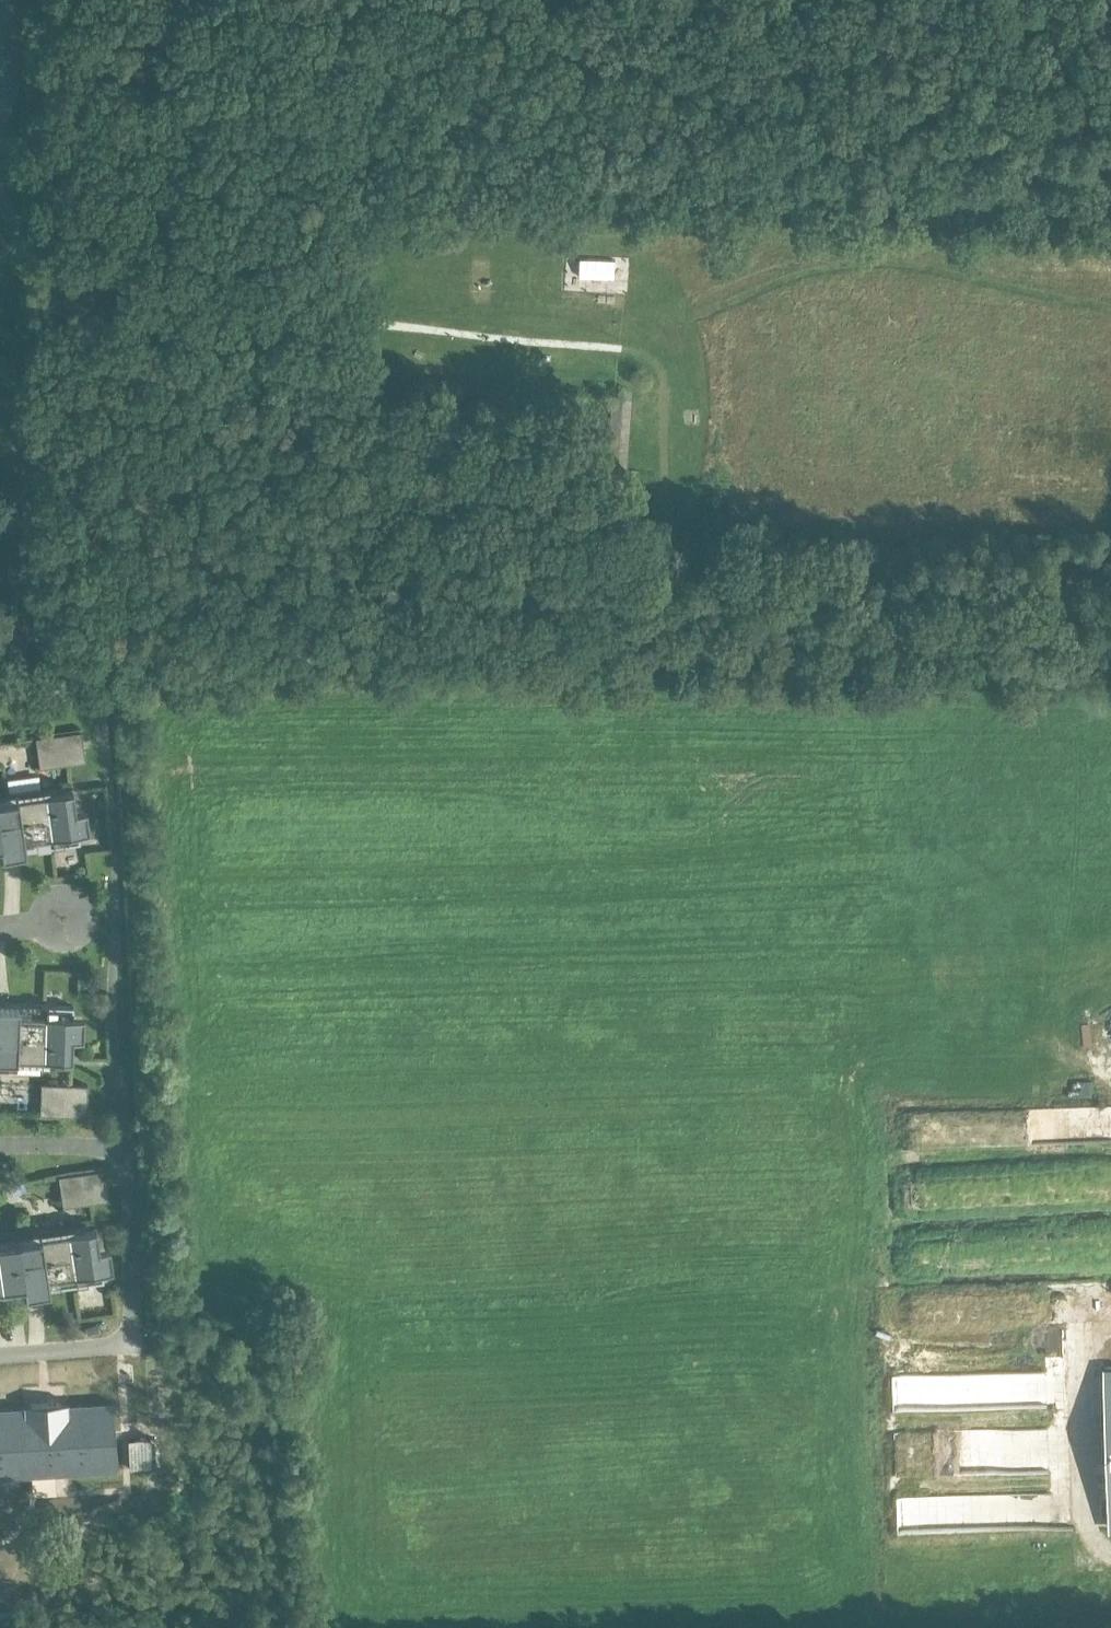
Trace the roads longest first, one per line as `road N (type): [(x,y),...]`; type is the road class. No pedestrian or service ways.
road 1 (residential): [(85,1347),(118,1343),(127,1327),(136,1278),(127,1148),(0,1145)]

